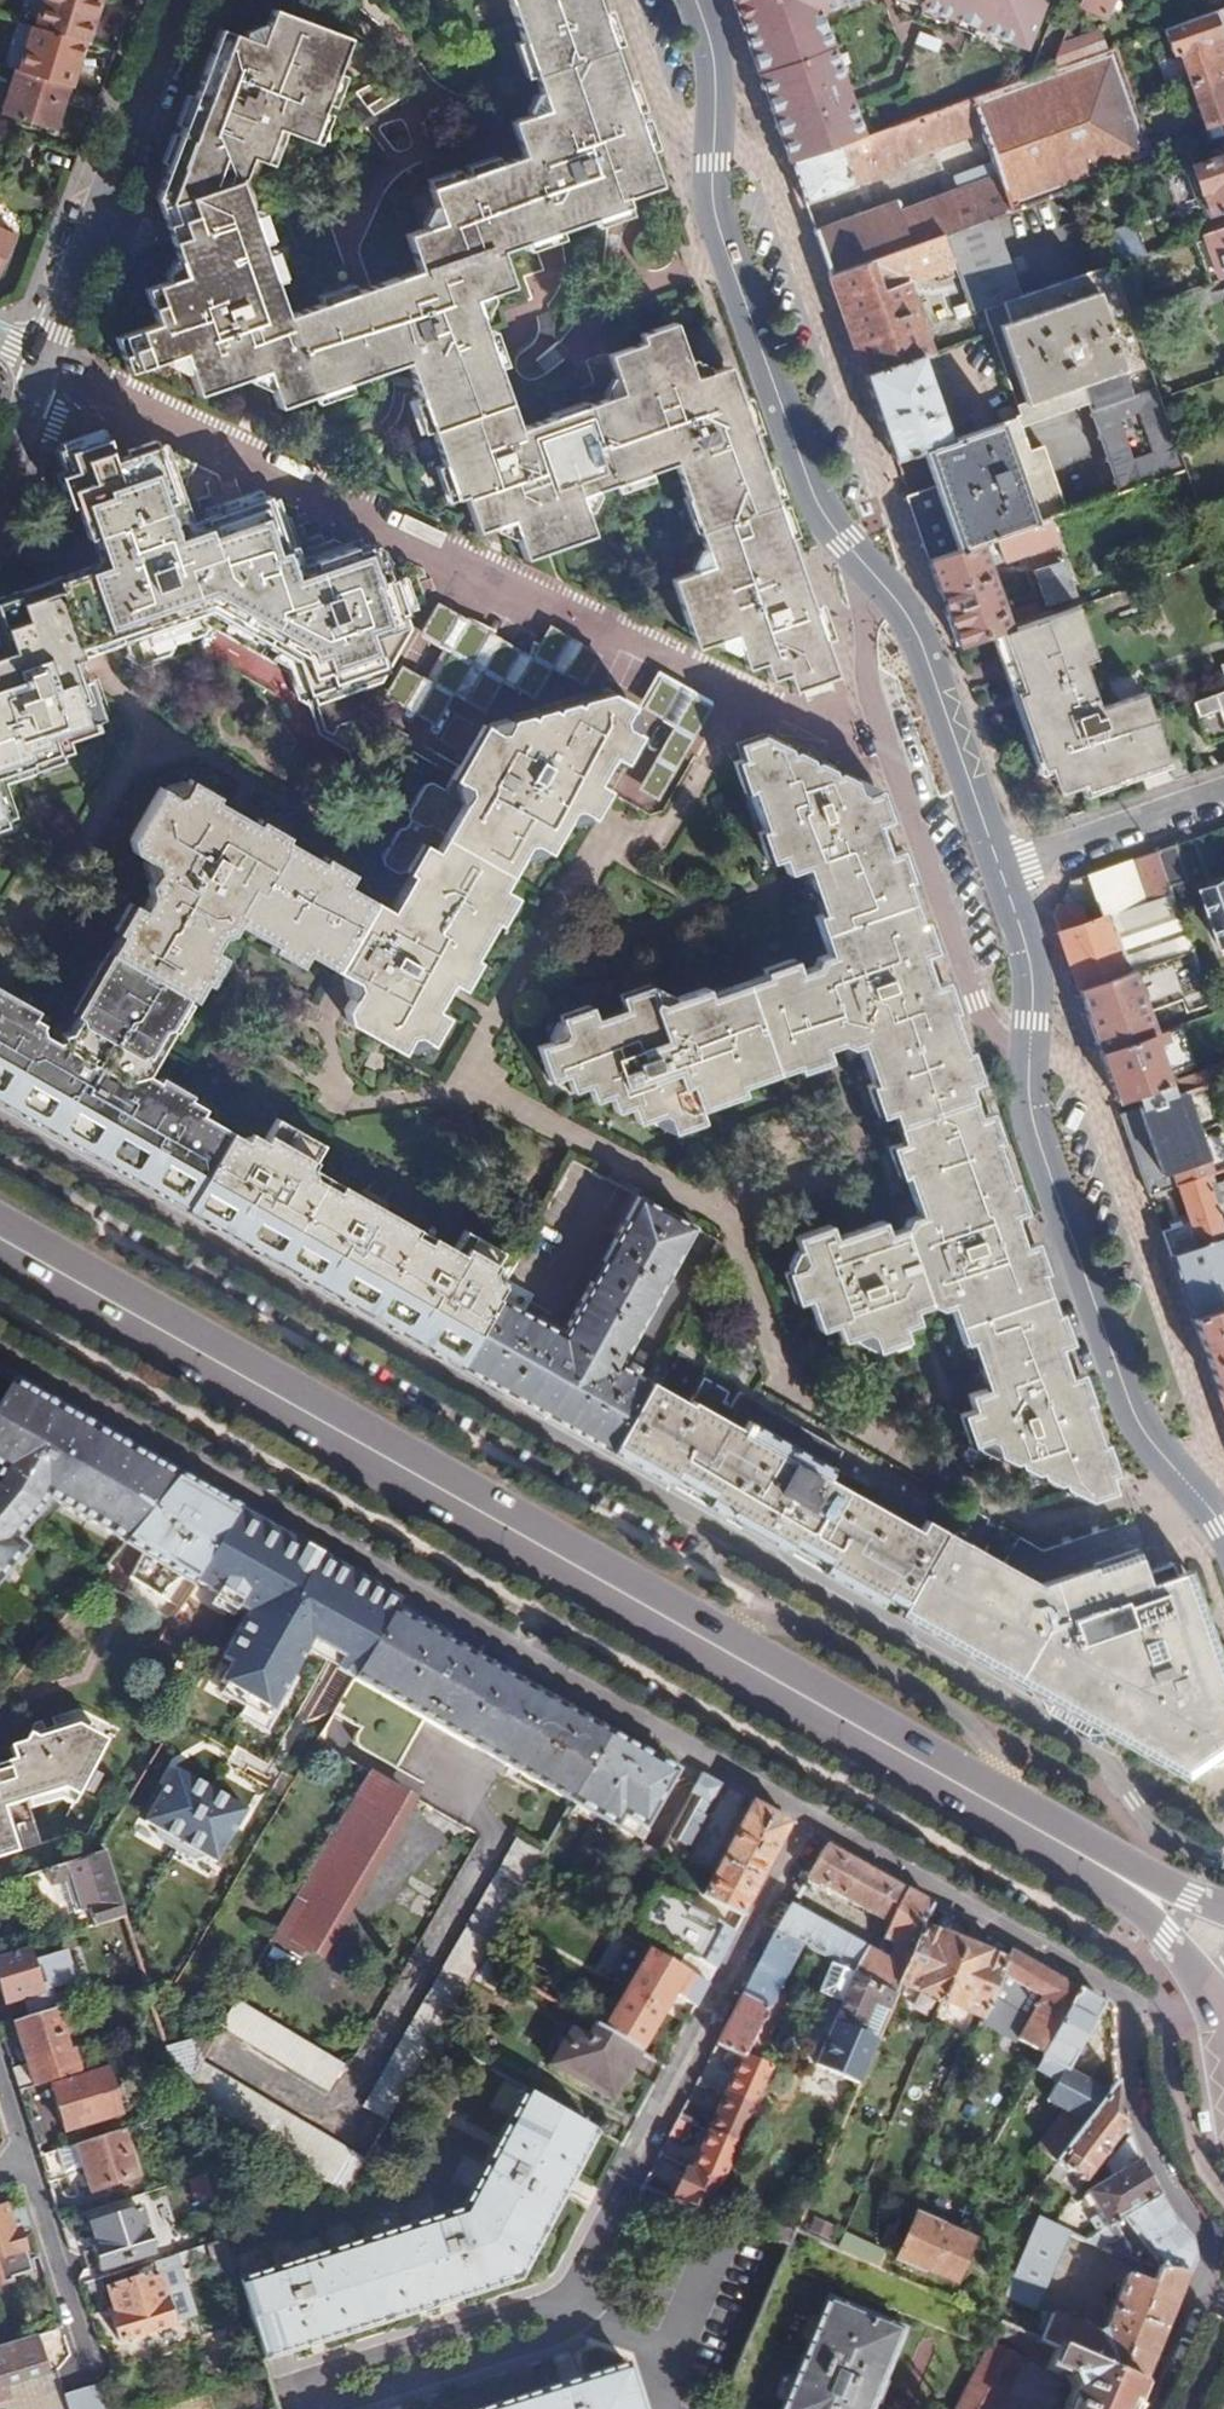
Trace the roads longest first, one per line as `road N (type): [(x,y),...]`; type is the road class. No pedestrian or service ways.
road 1 (residential): [(0,1120),(1108,1763),(1166,1834),(1223,1857)]
road 2 (primary): [(1223,1906),(1190,1900),(0,1218)]
road 3 (primary): [(0,1257),(855,1745)]
road 4 (residential): [(816,1820),(0,1353)]
road 5 (secondary): [(697,0),(716,72),(716,216),(815,500),(906,618),(1000,871)]
road 6 (residential): [(49,358),(883,757)]
road 7 (secondary): [(1000,871),(1029,976),(1034,1120),(1138,1424),(1223,1519)]
road 8 (residential): [(1223,2014),(1133,2008),(816,1820)]
road 9 (primary): [(855,1745),(1132,1905),(1223,1991)]
road 10 (residential): [(816,1820),(629,2175)]
road 11 (residential): [(49,358),(183,0)]
road 12 (residential): [(1000,871),(1223,794)]
road 13 (residential): [(16,2165),(81,2369)]
road 14 (residential): [(0,473),(49,358)]

